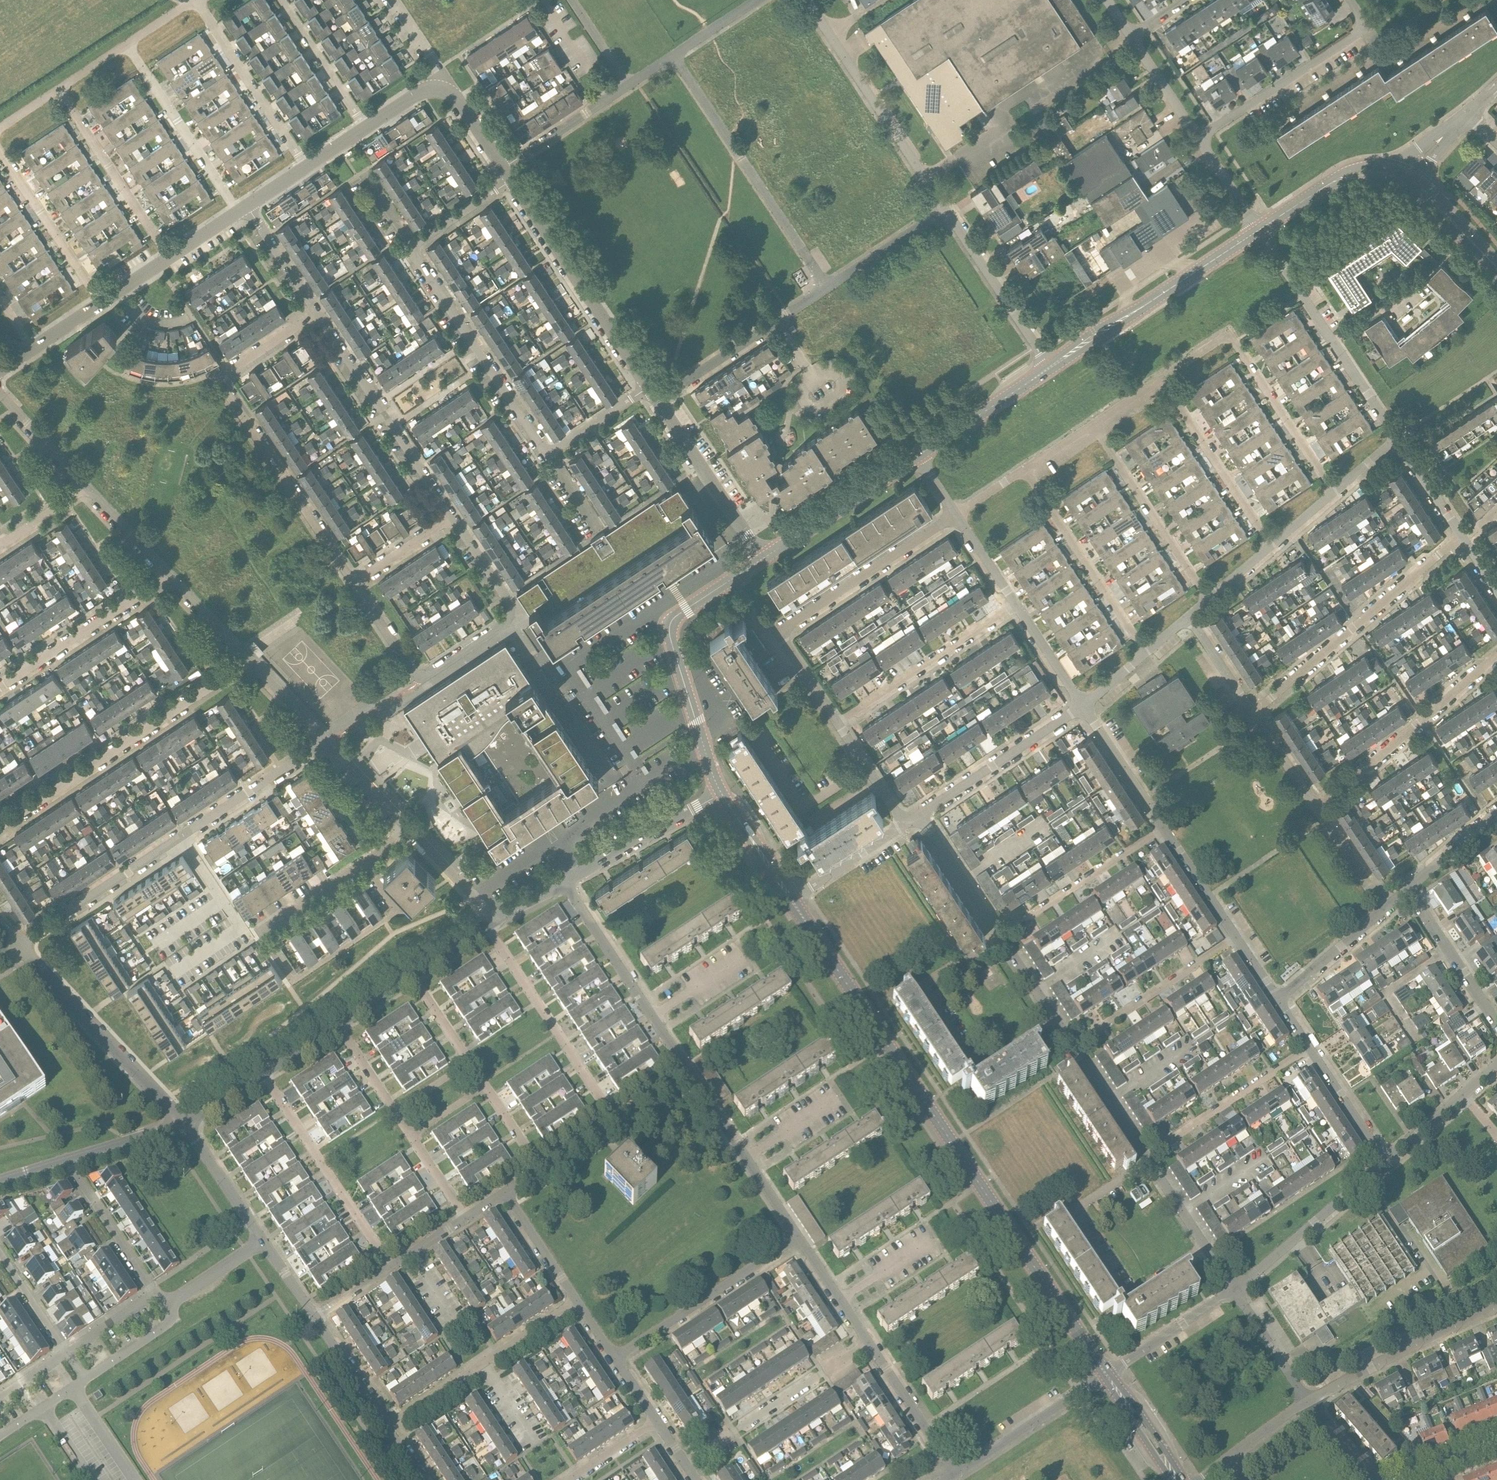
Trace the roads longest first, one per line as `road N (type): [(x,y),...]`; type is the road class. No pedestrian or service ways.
road 1 (tertiary): [(1108,1373),(791,901)]
road 2 (residential): [(16,944),(327,742)]
road 3 (residential): [(355,583),(222,378),(317,314)]
road 4 (residential): [(838,721),(786,643),(786,629),(955,514)]
road 5 (residential): [(0,828),(252,661)]
road 6 (tertiary): [(721,794),(672,624),(762,560)]
road 7 (residential): [(825,291),(674,55)]
road 8 (residential): [(1253,714),(1461,535)]
road 9 (residential): [(944,210),(804,0)]
road 10 (residential): [(1398,440),(1259,230)]
road 11 (tertiary): [(1050,369),(1259,230)]
road 12 (residential): [(650,389),(511,181)]
road 13 (residential): [(187,1124),(16,944)]
road 14 (residential): [(546,455),(415,248)]
road 15 (residential): [(452,517),(317,314)]
road 16 (residential): [(1318,809),(1496,654)]
road 17 (residential): [(616,1119),(486,925)]
road 18 (residential): [(391,1267),(264,1074)]
road 19 (residential): [(420,682),(513,614),(452,517)]
road 20 (residential): [(689,1070),(563,881)]
road 21 (residential): [(1199,138),(1359,34),(1347,0)]
road 22 (residential): [(1146,654),(1024,469)]
road 23 (residential): [(798,1236),(615,1358)]
road 24 (residential): [(686,1464),(868,1342)]
road 25 (residential): [(838,721),(1017,604)]
road 26 (residential): [(1209,600),(1092,423)]
road 27 (residential): [(1310,1402),(1496,1307)]
road 28 (residential): [(0,688),(172,573)]
road 29 (residential): [(1272,546),(1160,377)]
road 30 (residential): [(238,213),(127,45)]
road 31 (residential): [(658,403),(825,291)]
road 32 (residential): [(308,167),(197,0)]
road 33 (residential): [(170,257),(58,91)]
road 34 (residential): [(1235,1290),(1388,1161)]
road 35 (residential): [(1148,1159),(1310,1044)]
road 36 (residential): [(798,1236),(689,1070)]
road 37 (residential): [(1000,937),(1164,827)]
road 38 (residential): [(1070,1042),(1237,937)]
road 39 (residential): [(922,815),(1085,706)]
road 40 (residential): [(1335,493),(1228,334)]
road 41 (residential): [(1050,369),(944,210)]
road 42 (residential): [(762,560),(658,403)]
road 43 (residential): [(1125,1288),(1072,1209),(1148,1159)]
road 44 (residential): [(366,863),(399,910),(291,979)]
road 45 (tertiary): [(762,560),(916,457)]
road 46 (residential): [(101,303),(0,152)]
road 47 (residential): [(563,881),(721,794)]
road 48 (residential): [(291,979),(262,931),(366,863)]
road 49 (residential): [(960,1475),(1108,1373)]
road 50 (residential): [(968,1058),(922,988),(1000,937)]
road 51 (residential): [(960,1475),(868,1342)]
road 52 (residential): [(867,766),(804,808),(757,736)]
road 53 (residential): [(1496,1024),(1406,891)]
road 54 (tertiary): [(916,457),(1050,369)]
road 55 (residential): [(67,1161),(155,1294)]
road 56 (residential): [(1235,1290),(1148,1159)]
road 57 (residential): [(366,128),(281,0)]
road 58 (residential): [(1108,1373),(1235,1290)]
road 59 (residential): [(504,170),(629,86)]
road 60 (residential): [(1000,937),(922,815)]
road 61 (residential): [(1164,827),(1085,706)]
road 62 (residential): [(825,291),(944,210)]
road 63 (residential): [(265,1241),(187,1124)]
road 64 (residential): [(1388,1161),(1310,1044)]
road 65 (residential): [(1148,1159),(1070,1042)]
road 66 (residential): [(791,901),(907,825)]
road 67 (residential): [(1279,998),(1383,910)]
road 68 (residential): [(1310,1402),(1235,1290)]
road 69 (residential): [(1237,937),(1164,827)]
road 70 (residential): [(388,1426),(315,1317)]
road 71 (residential): [(577,1300),(505,1192)]
road 72 (residential): [(88,486),(0,391)]
road 73 (tertiary): [(791,901),(721,794)]
road 74 (residential): [(408,825),(493,920)]
road 75 (residential): [(317,314),(248,207)]
road 76 (residential): [(868,1342),(798,1236)]
road 77 (tertiary): [(1177,1479),(1108,1373)]
road 78 (residential): [(1070,1042),(1000,937)]
road 79 (residential): [(67,1161),(187,1124)]
road 80 (residential): [(650,389),(546,455)]
road 81 (residential): [(85,1379),(174,1320),(169,1305)]
road 82 (residential): [(1085,706),(1017,604)]
road 83 (residential): [(172,573),(88,486)]
road 84 (residential): [(0,1253),(67,1353)]
road 85 (residential): [(1383,910),(1318,809)]
road 86 (residential): [(1406,891),(1496,812)]

